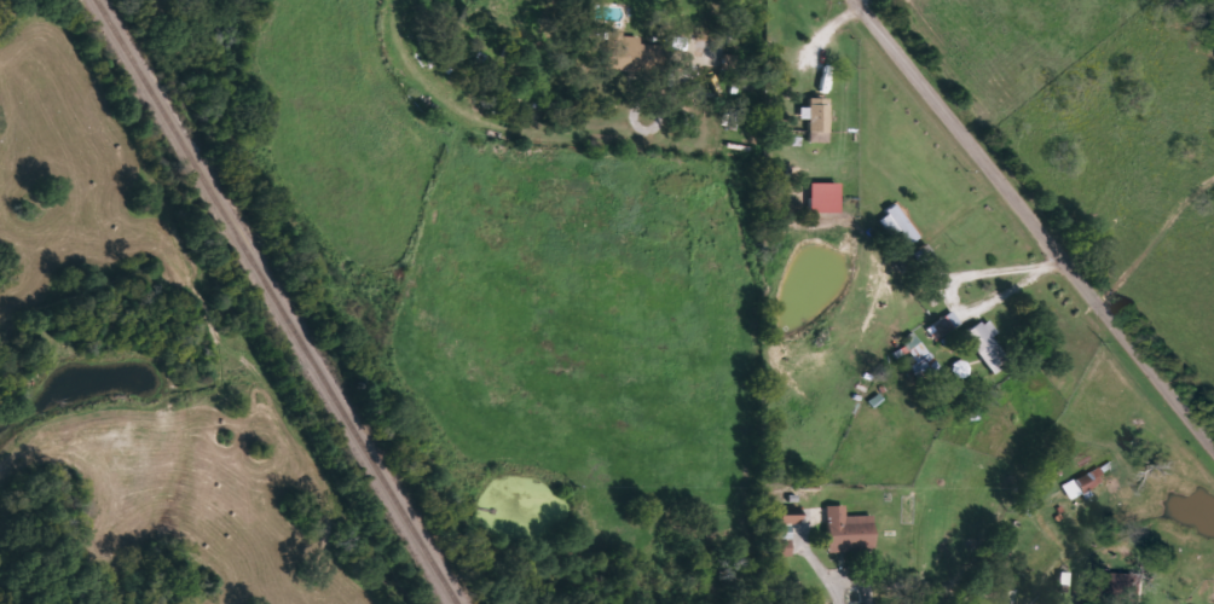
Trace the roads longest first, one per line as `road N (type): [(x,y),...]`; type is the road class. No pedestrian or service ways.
road 1 (residential): [(1213,440),(862,0)]

